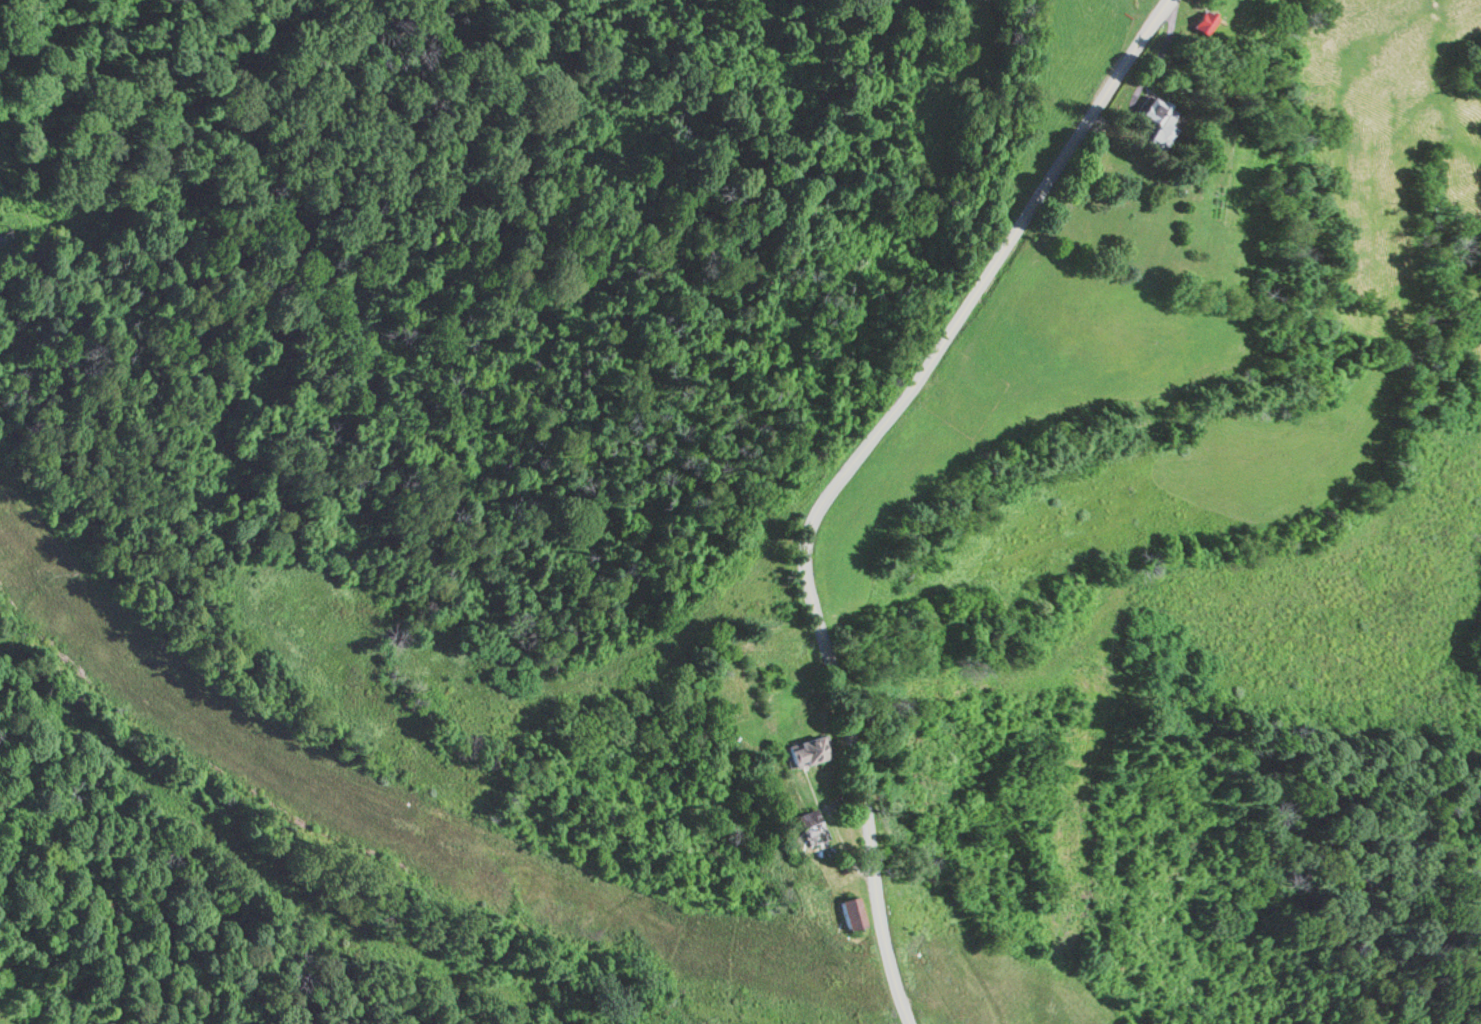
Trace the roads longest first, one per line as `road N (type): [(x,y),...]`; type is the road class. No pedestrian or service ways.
road 1 (tertiary): [(916,1023),(888,931),(860,756),(813,586),(814,528),(1173,0)]

